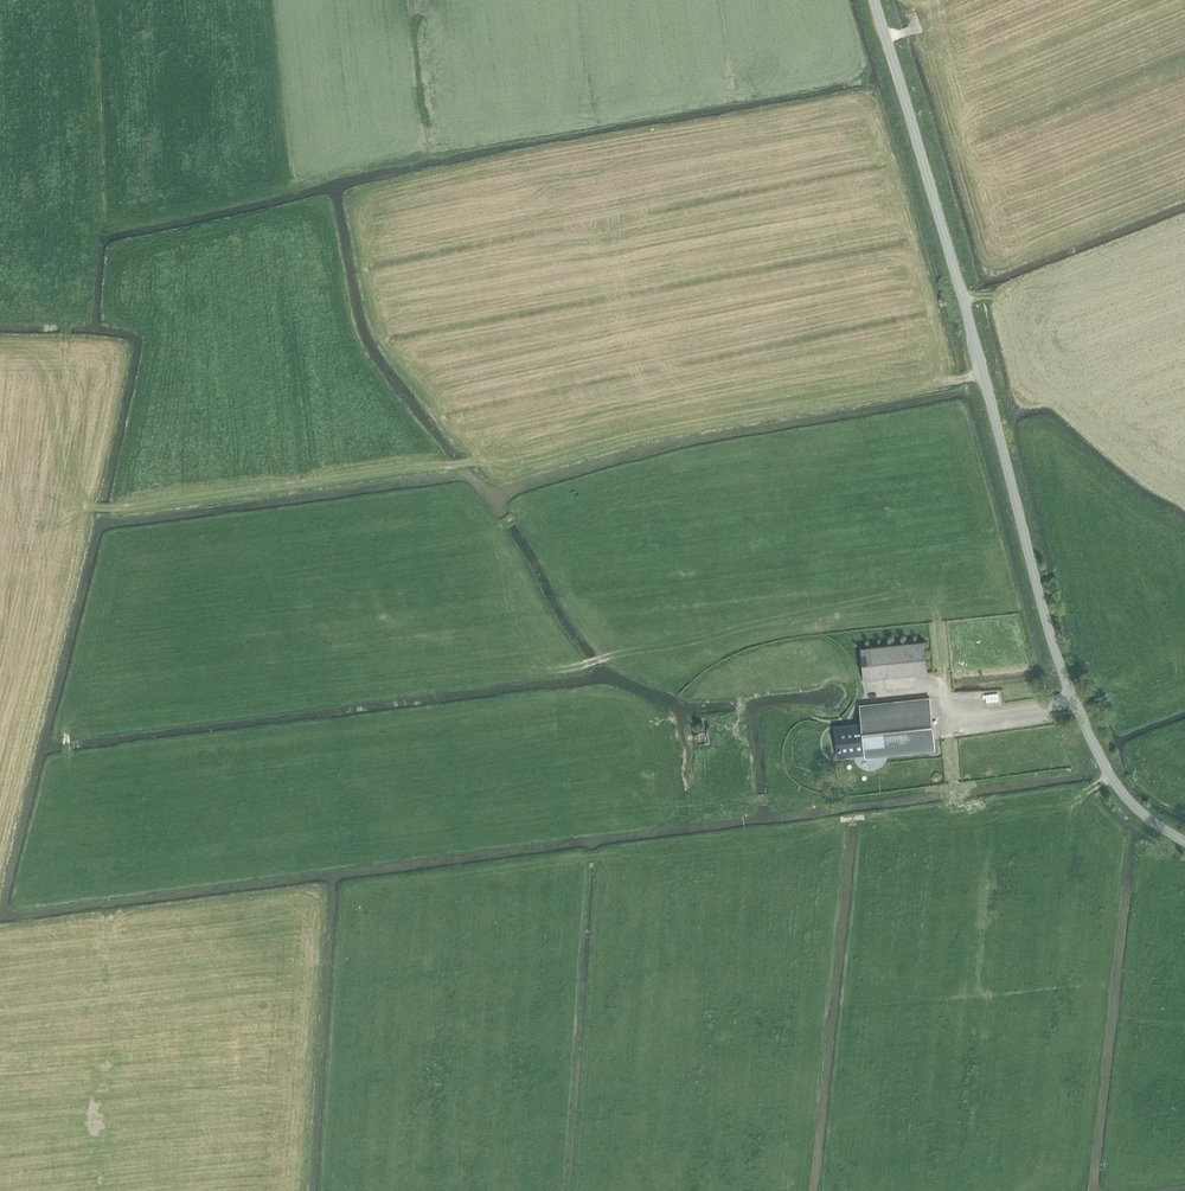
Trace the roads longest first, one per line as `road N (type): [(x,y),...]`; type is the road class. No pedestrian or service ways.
road 1 (unclassified): [(1184,840),(1115,785),(1057,655),(875,0)]

